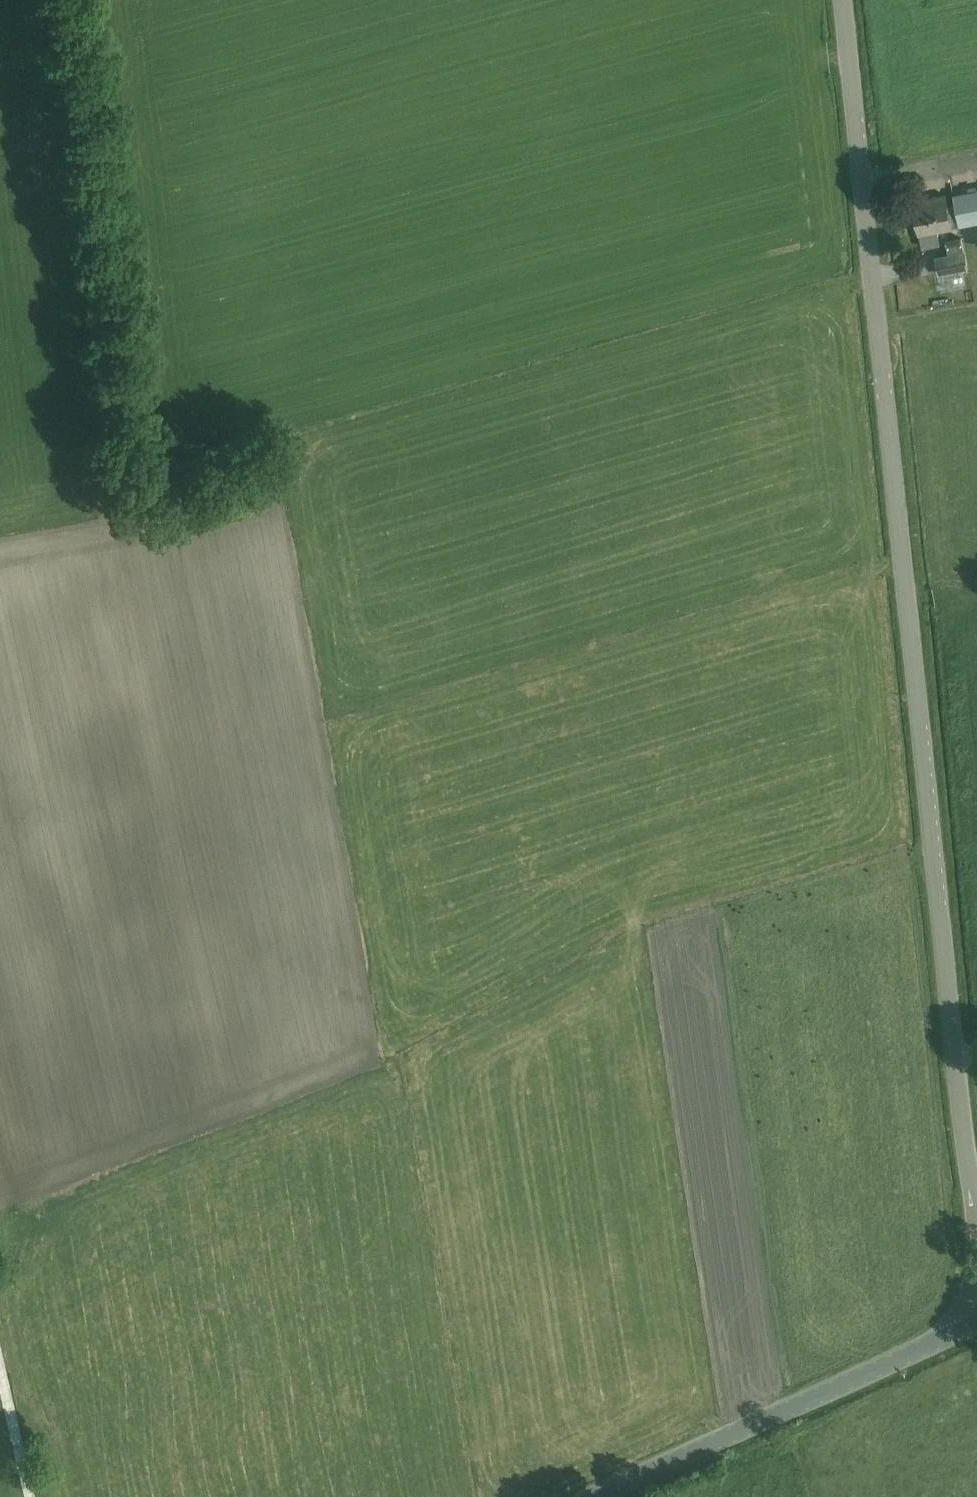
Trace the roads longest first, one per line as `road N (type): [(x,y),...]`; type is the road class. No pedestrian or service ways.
road 1 (unclassified): [(976,1212),(843,0)]
road 2 (tertiary): [(594,1496),(949,1335)]
road 3 (unclassified): [(949,1335),(973,1266),(976,1212)]

